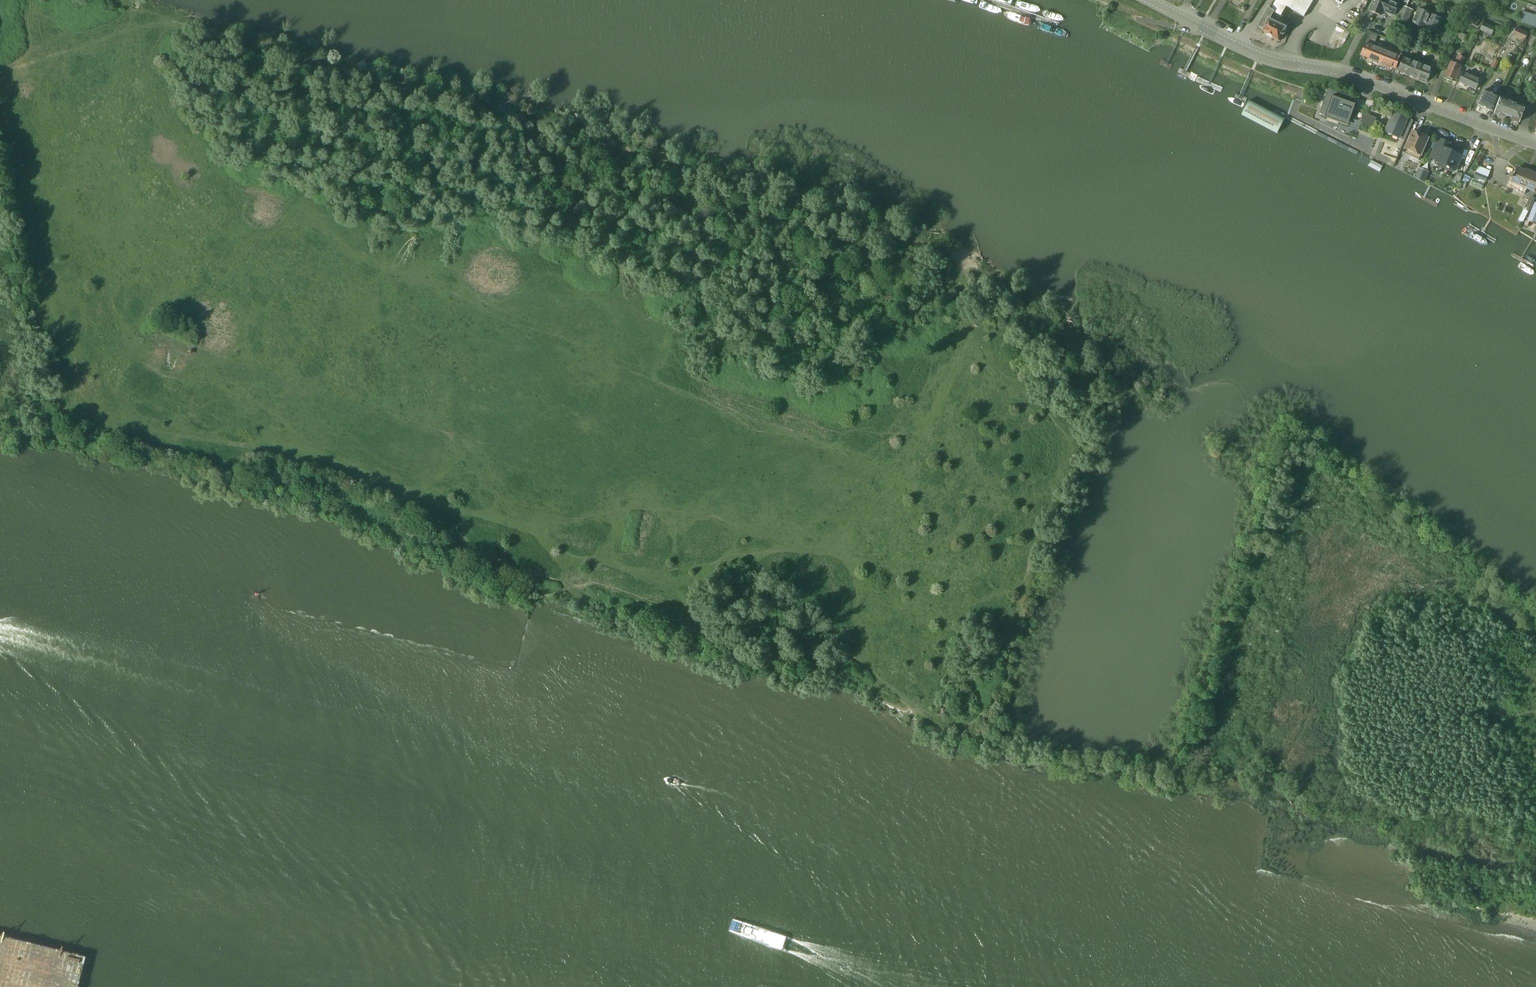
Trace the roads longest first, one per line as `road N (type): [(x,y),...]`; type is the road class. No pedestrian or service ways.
road 1 (tertiary): [(1535,147),(1340,75),(1239,50)]

